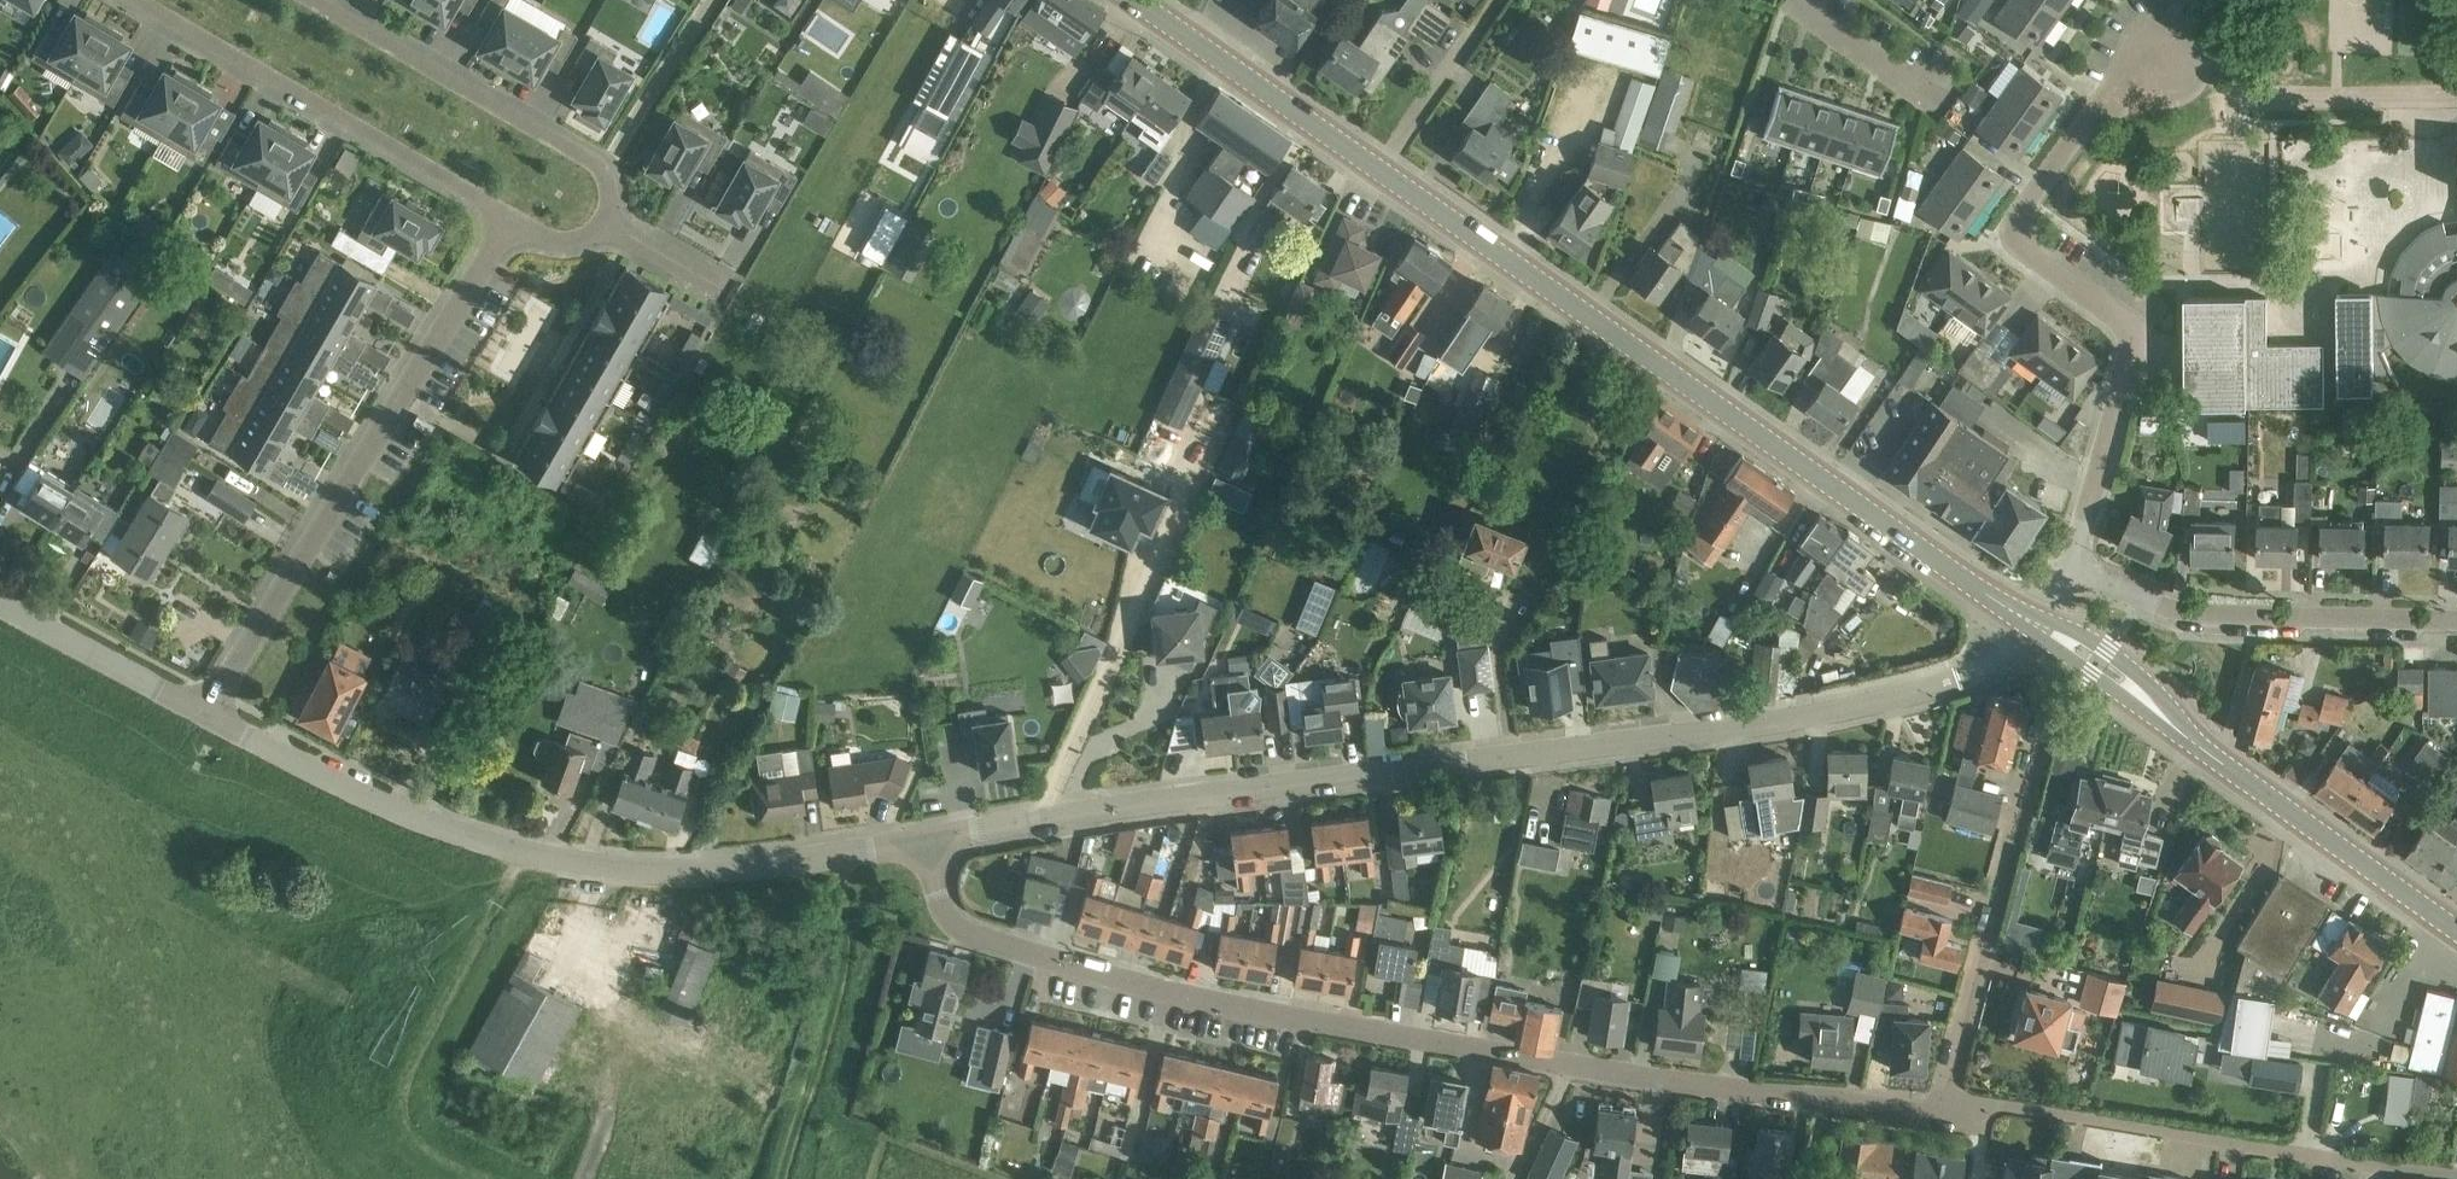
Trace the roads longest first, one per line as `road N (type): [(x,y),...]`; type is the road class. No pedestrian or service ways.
road 1 (residential): [(2030,624),(1956,681),(1861,707),(1120,804),(931,838)]
road 2 (residential): [(1943,1107),(1754,1092),(1200,1000),(960,927),(940,903),(931,838)]
road 3 (primary): [(2030,624),(1134,0)]
road 4 (residential): [(931,838),(682,868),(499,848),(397,814),(207,714)]
road 5 (residential): [(207,714),(514,220)]
road 6 (residential): [(2097,104),(2027,203),(2020,229),(2029,251),(2138,331),(2075,563)]
road 7 (residential): [(2456,1173),(2013,1106),(1943,1107)]
road 8 (residential): [(1943,1107),(2044,711),(2067,658)]
road 9 (residential): [(136,0),(514,220)]
road 10 (residential): [(2456,619),(2180,610),(2075,563)]
road 11 (residential): [(605,222),(611,192),(602,167),(313,0)]
road 12 (track): [(836,852),(846,927),(841,981),(779,1178)]
road 13 (primary): [(2456,927),(2189,738)]
road 14 (residential): [(2097,104),(2194,81),(2204,67),(2203,45),(2187,26),(2155,25),(2100,99)]
road 15 (residential): [(207,714),(0,602)]
road 16 (primary): [(2189,738),(2109,650),(2060,626),(2030,624)]
road 17 (residential): [(1941,109),(1803,10),(1809,0)]
road 18 (residential): [(605,222),(735,296)]
road 19 (primary): [(2067,658),(2189,738)]

